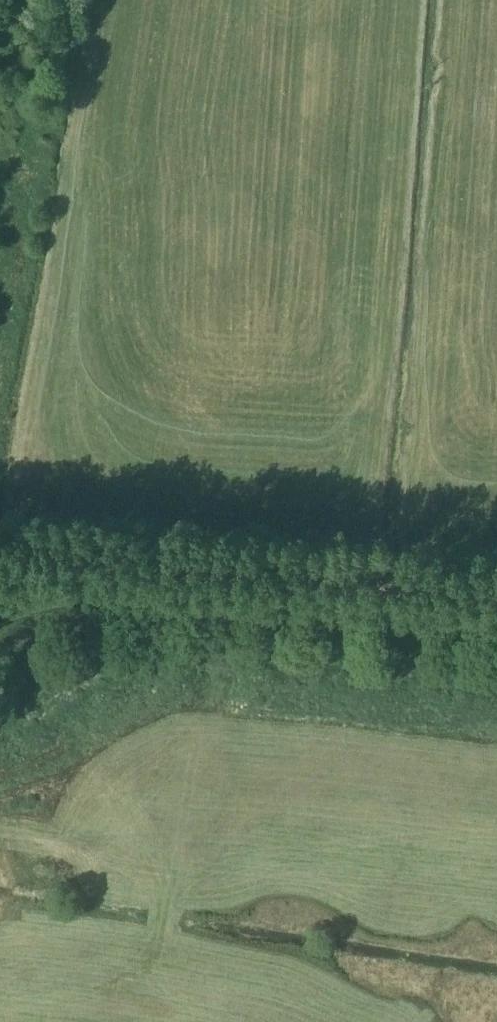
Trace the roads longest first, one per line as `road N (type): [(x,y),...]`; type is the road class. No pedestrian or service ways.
road 1 (track): [(496,603),(0,559)]

